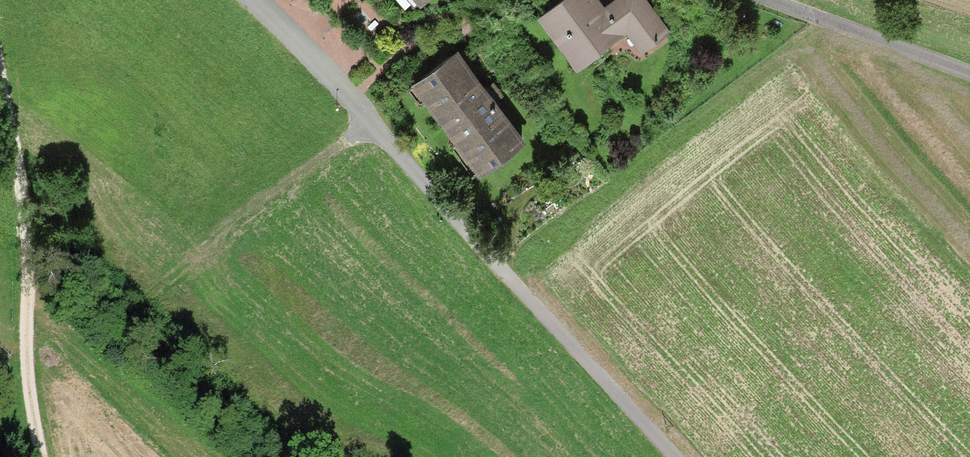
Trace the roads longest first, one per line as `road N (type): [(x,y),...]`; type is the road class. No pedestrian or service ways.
road 1 (unclassified): [(254,0),(352,95),(451,215),(679,456)]
road 2 (track): [(0,53),(27,211),(30,413),(41,456)]
road 3 (residential): [(778,0),(969,73)]

